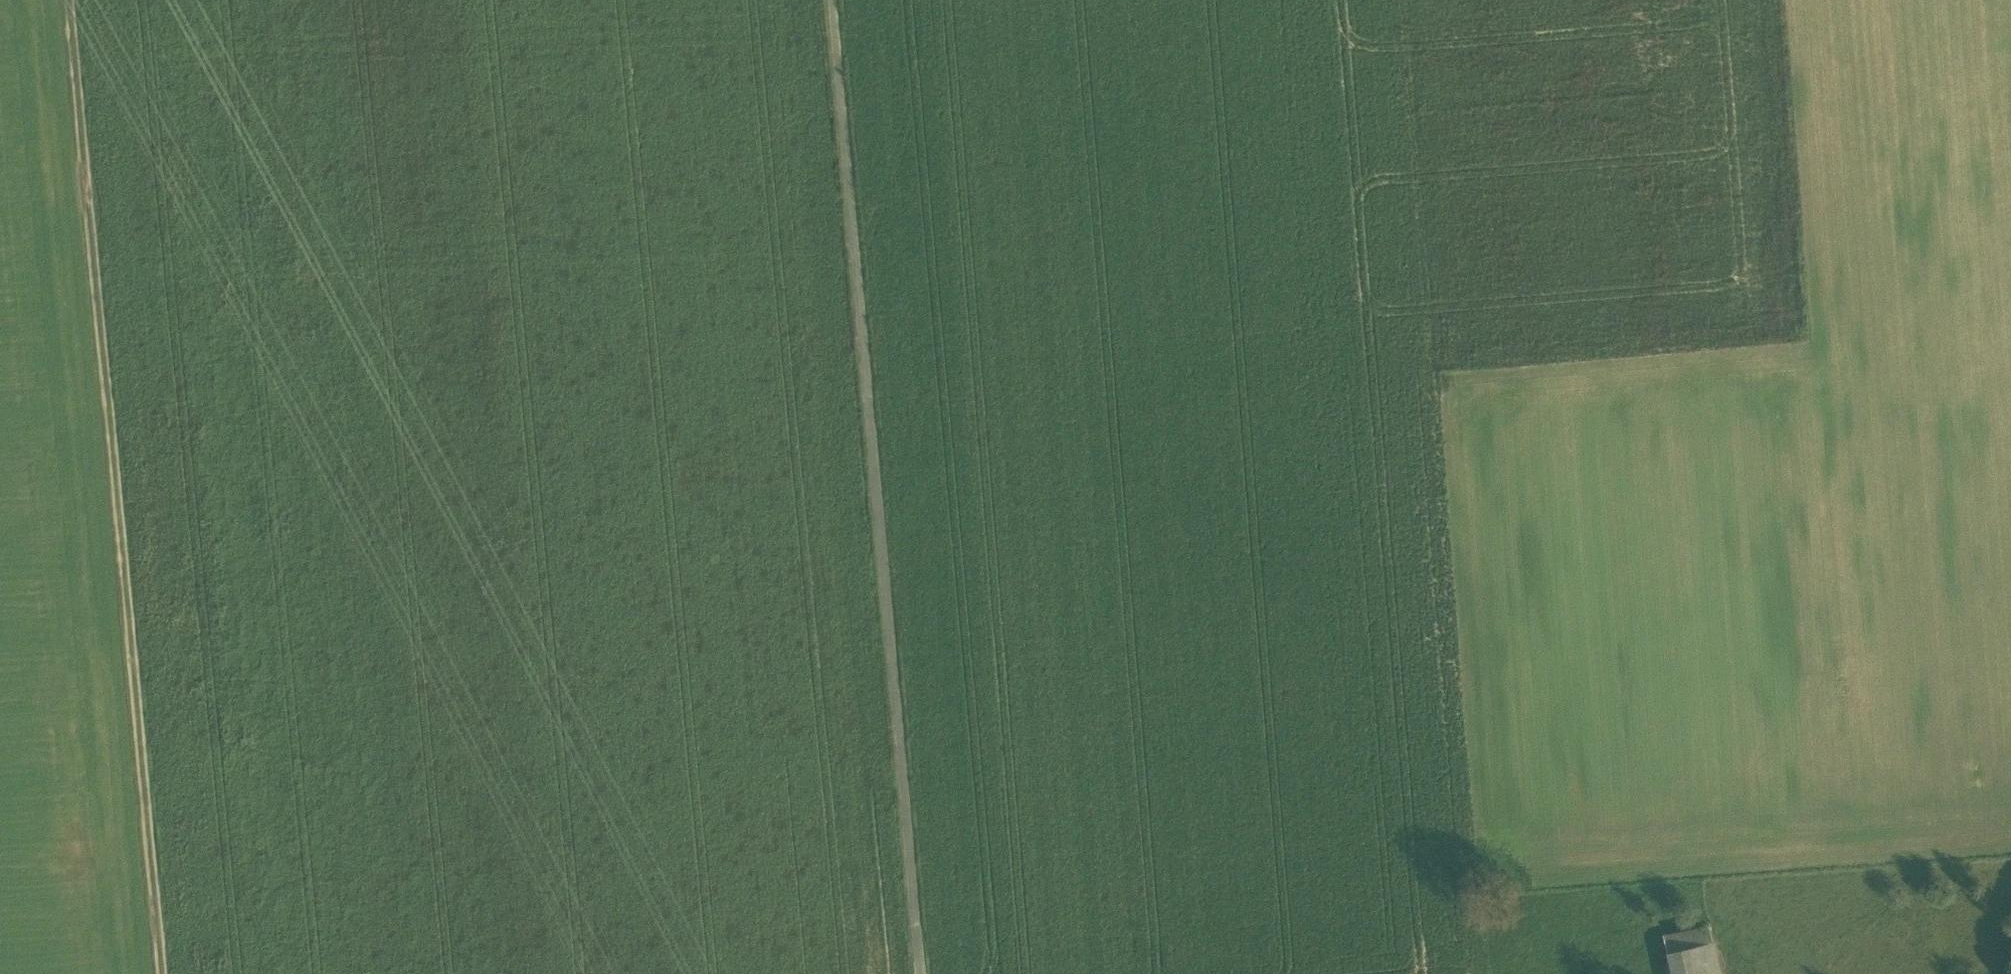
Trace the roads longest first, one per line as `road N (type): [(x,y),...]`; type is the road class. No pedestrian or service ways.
road 1 (track): [(164,973),(67,0)]
road 2 (track): [(915,973),(833,0)]

